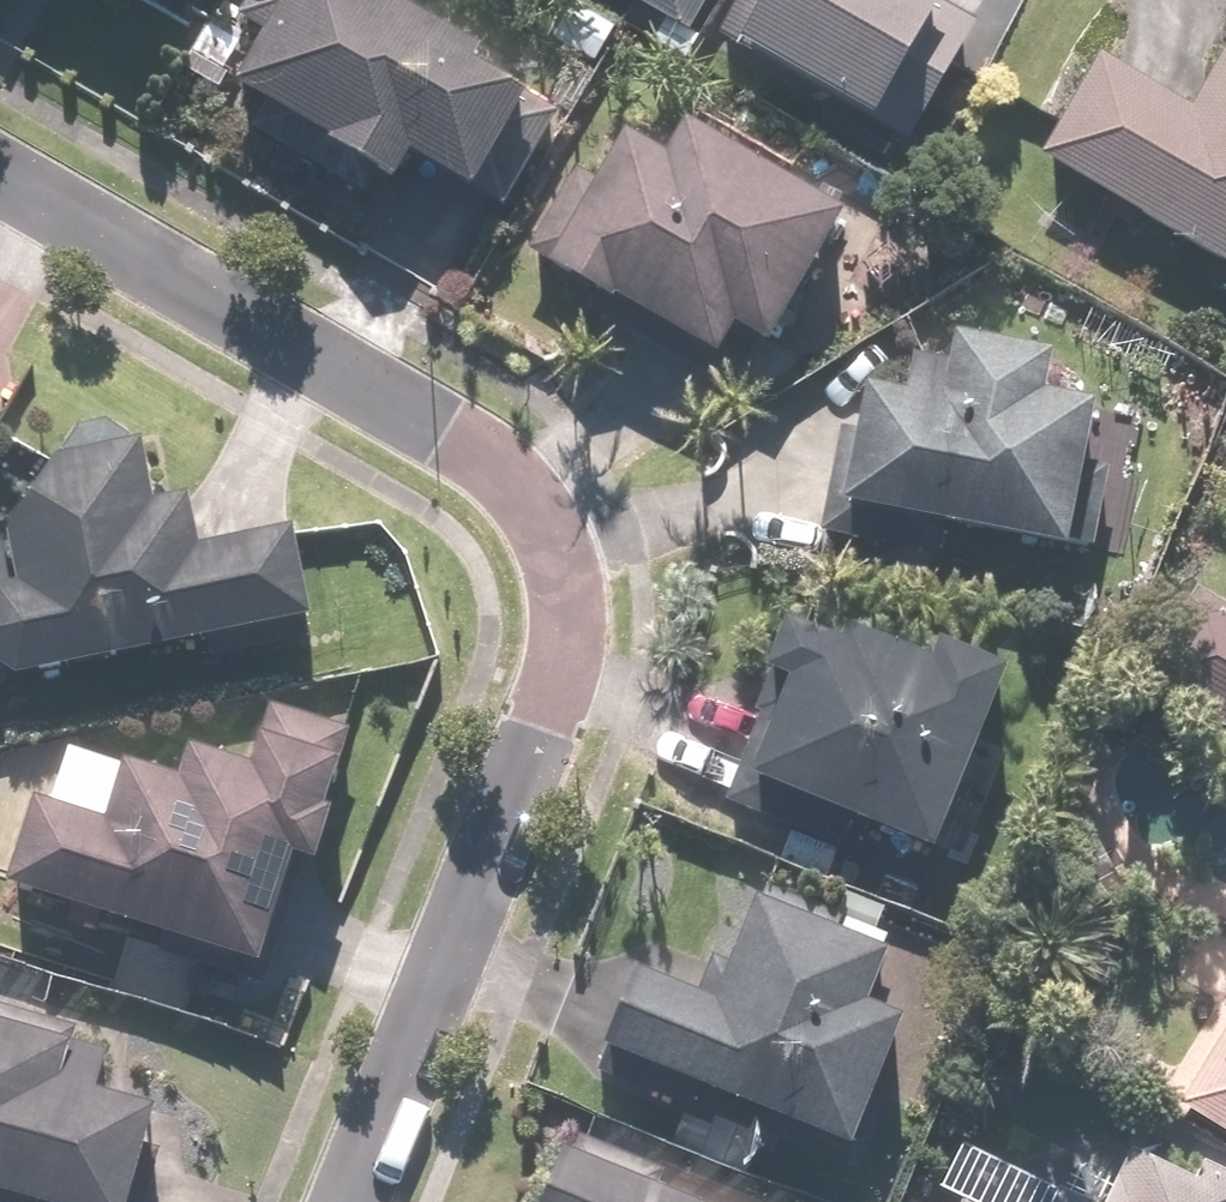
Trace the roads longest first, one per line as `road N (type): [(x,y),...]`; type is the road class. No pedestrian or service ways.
road 1 (residential): [(0,170),(424,417),(537,501),(572,577),(568,648),(352,1201)]

